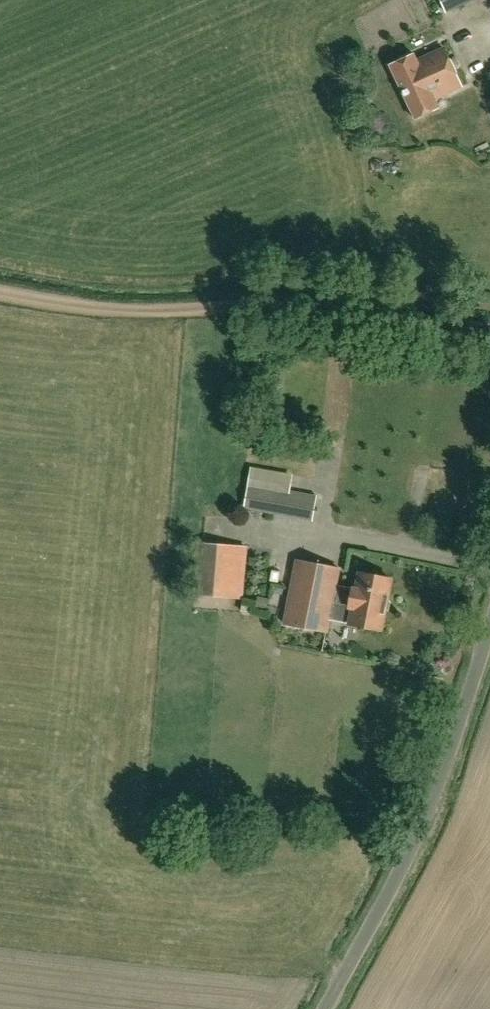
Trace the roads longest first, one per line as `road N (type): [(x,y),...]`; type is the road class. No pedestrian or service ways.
road 1 (track): [(0,294),(171,313),(342,308),(489,330)]
road 2 (unclassified): [(326,1008),(422,831),(489,633)]

